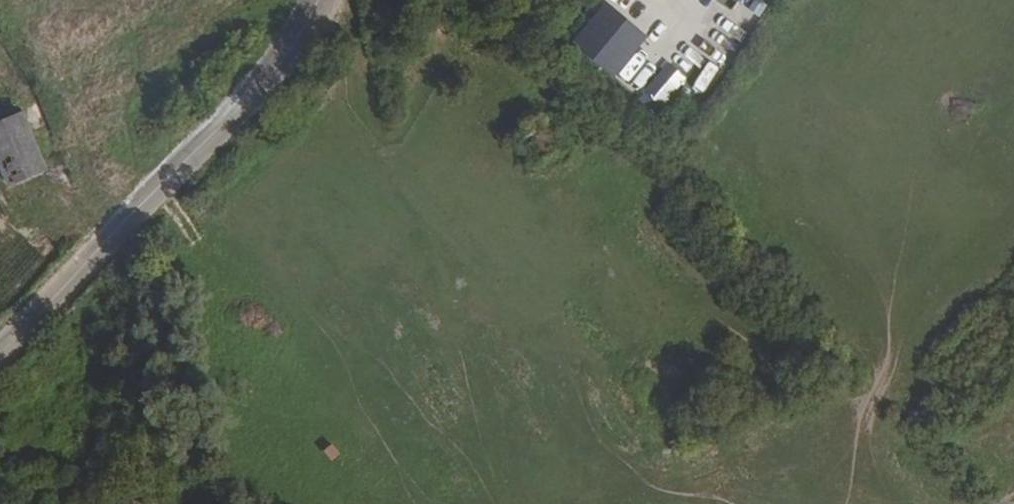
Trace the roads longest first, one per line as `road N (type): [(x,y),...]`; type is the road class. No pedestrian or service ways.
road 1 (unclassified): [(0,359),(262,92),(323,0)]

